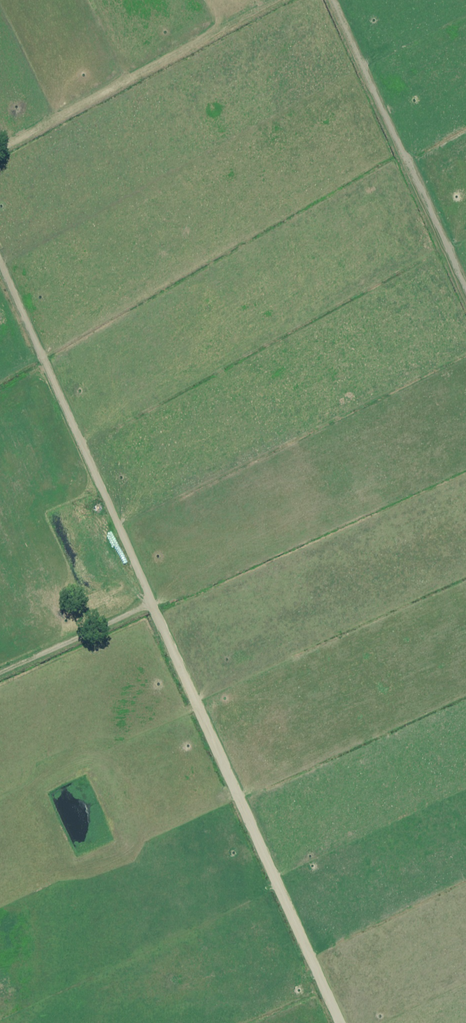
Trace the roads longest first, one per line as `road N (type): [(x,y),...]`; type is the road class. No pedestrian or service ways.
road 1 (unclassified): [(150,607),(340,1022)]
road 2 (unclassified): [(150,607),(0,263)]
road 3 (unclassified): [(465,290),(335,0)]
road 4 (unclassified): [(0,675),(150,607)]

